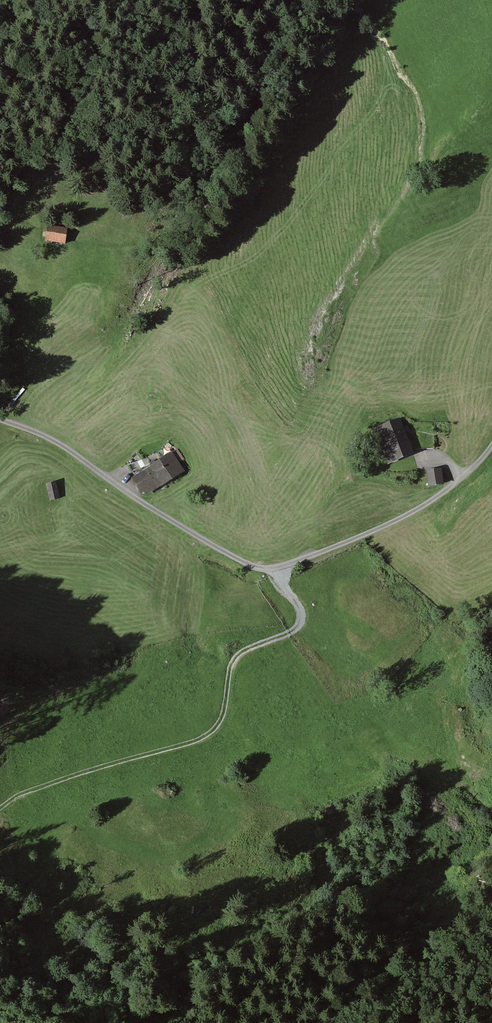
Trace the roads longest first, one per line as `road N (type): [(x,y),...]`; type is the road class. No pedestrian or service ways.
road 1 (track): [(262,569),(305,617),(300,627),(238,655),(214,731),(21,793),(0,808)]
road 2 (track): [(262,569),(61,443),(0,418)]
road 3 (track): [(491,446),(447,491),(410,513),(285,568),(262,569)]

